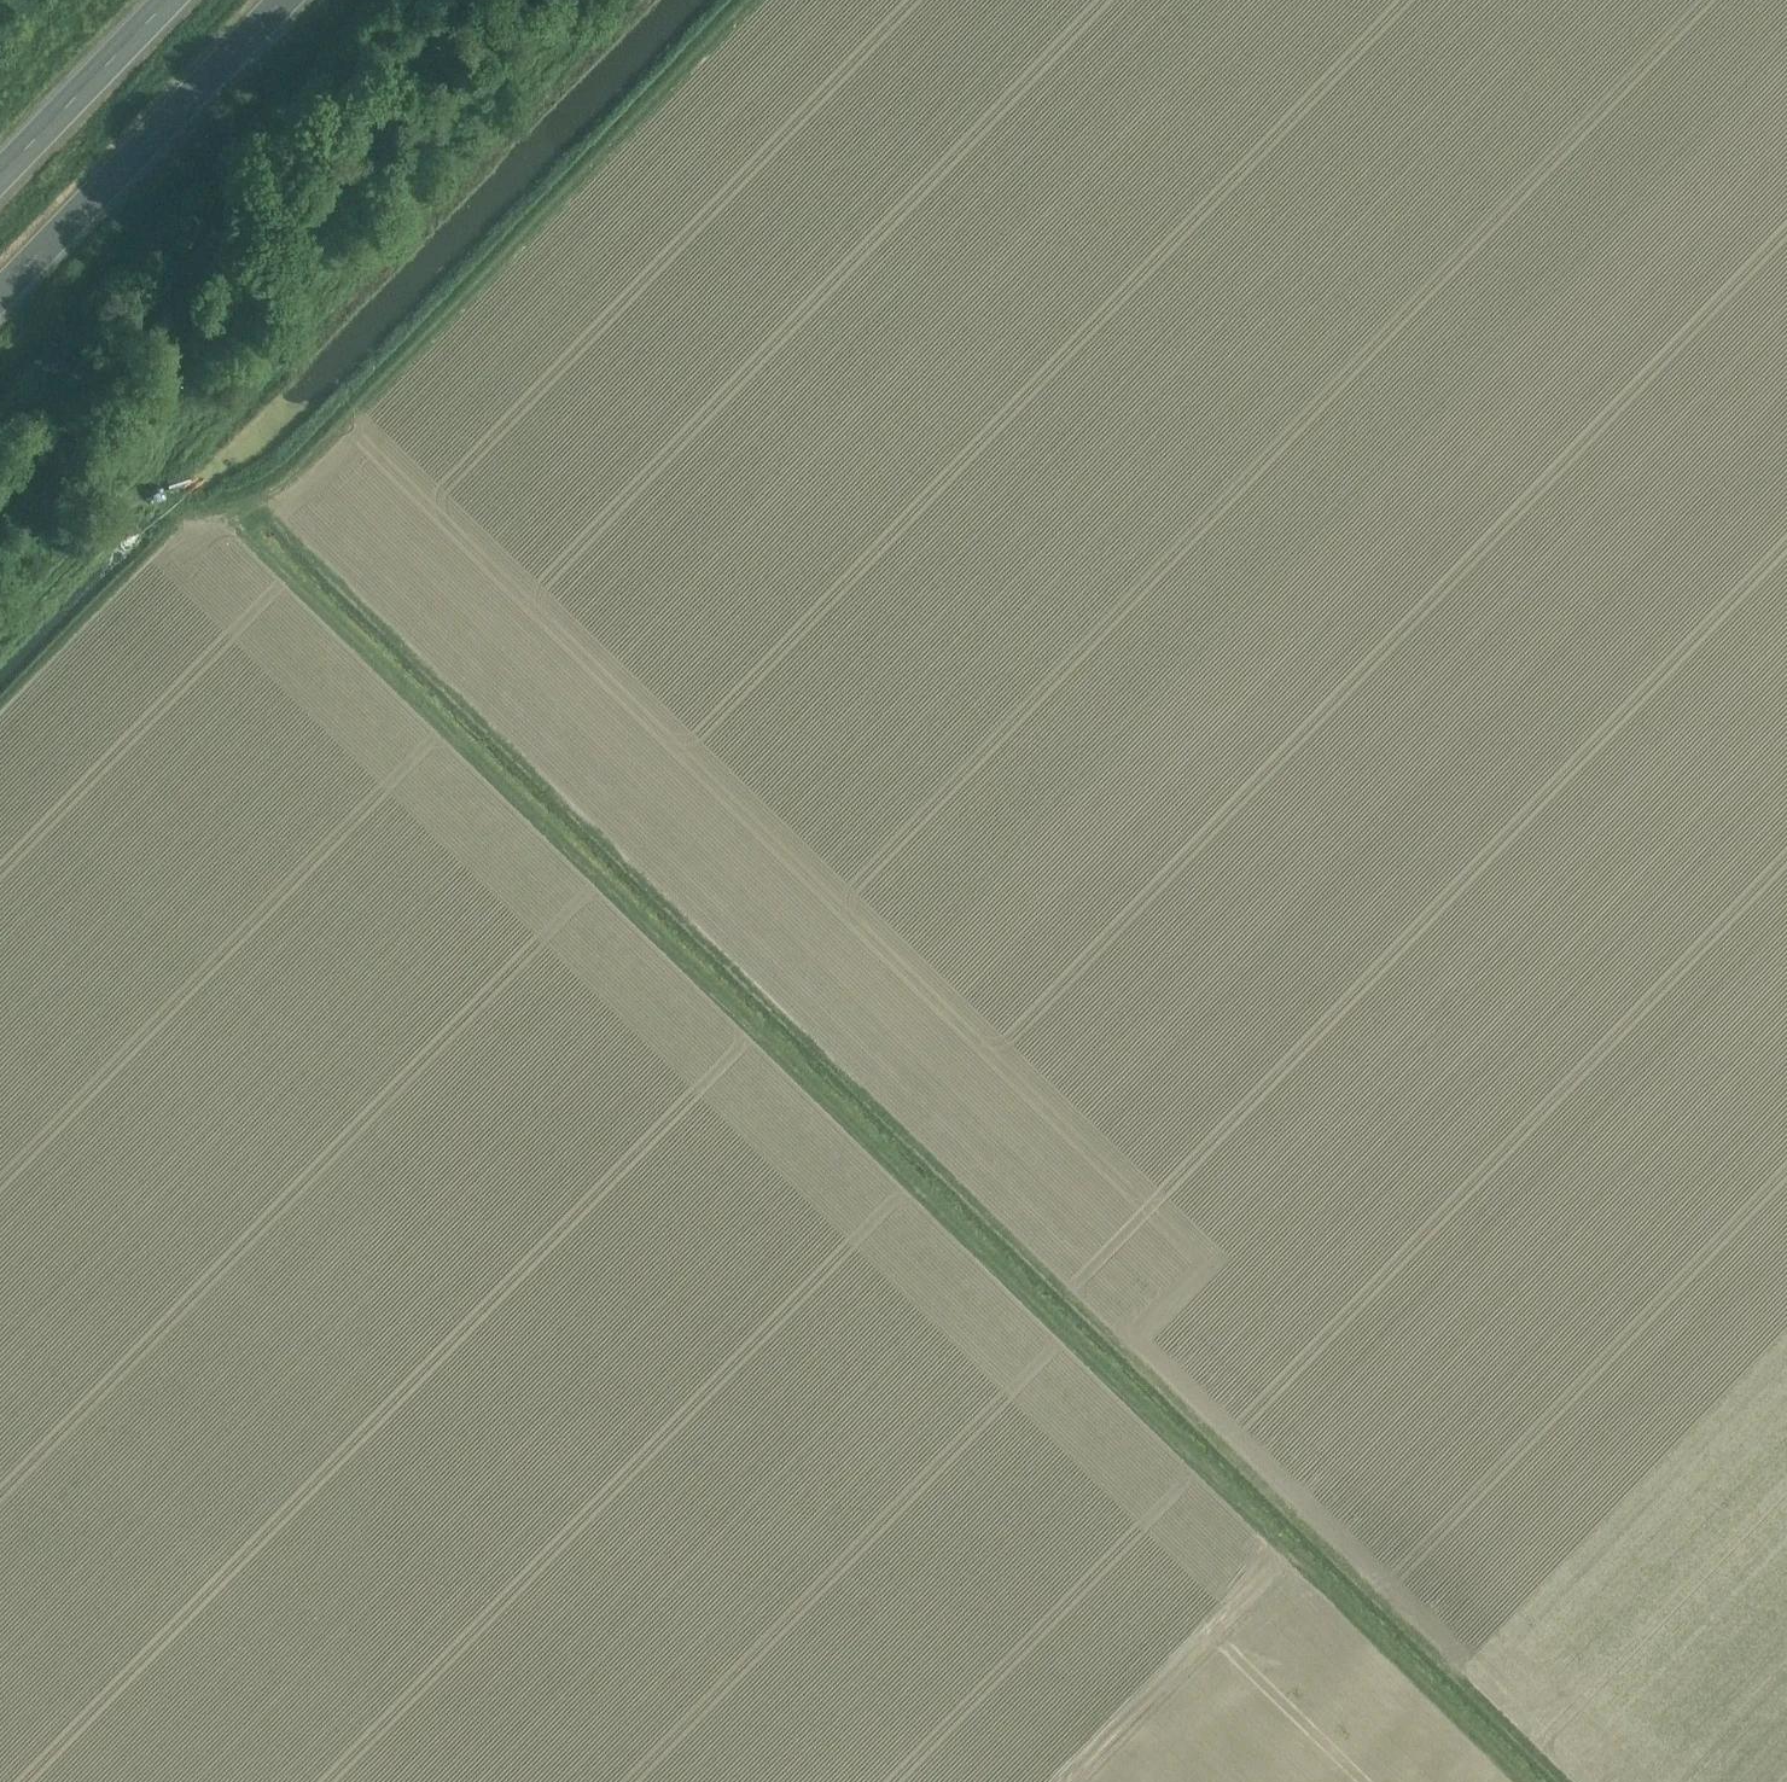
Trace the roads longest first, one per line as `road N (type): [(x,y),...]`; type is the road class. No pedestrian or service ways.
road 1 (trunk): [(0,300),(290,0)]
road 2 (trunk): [(172,0),(0,180)]

